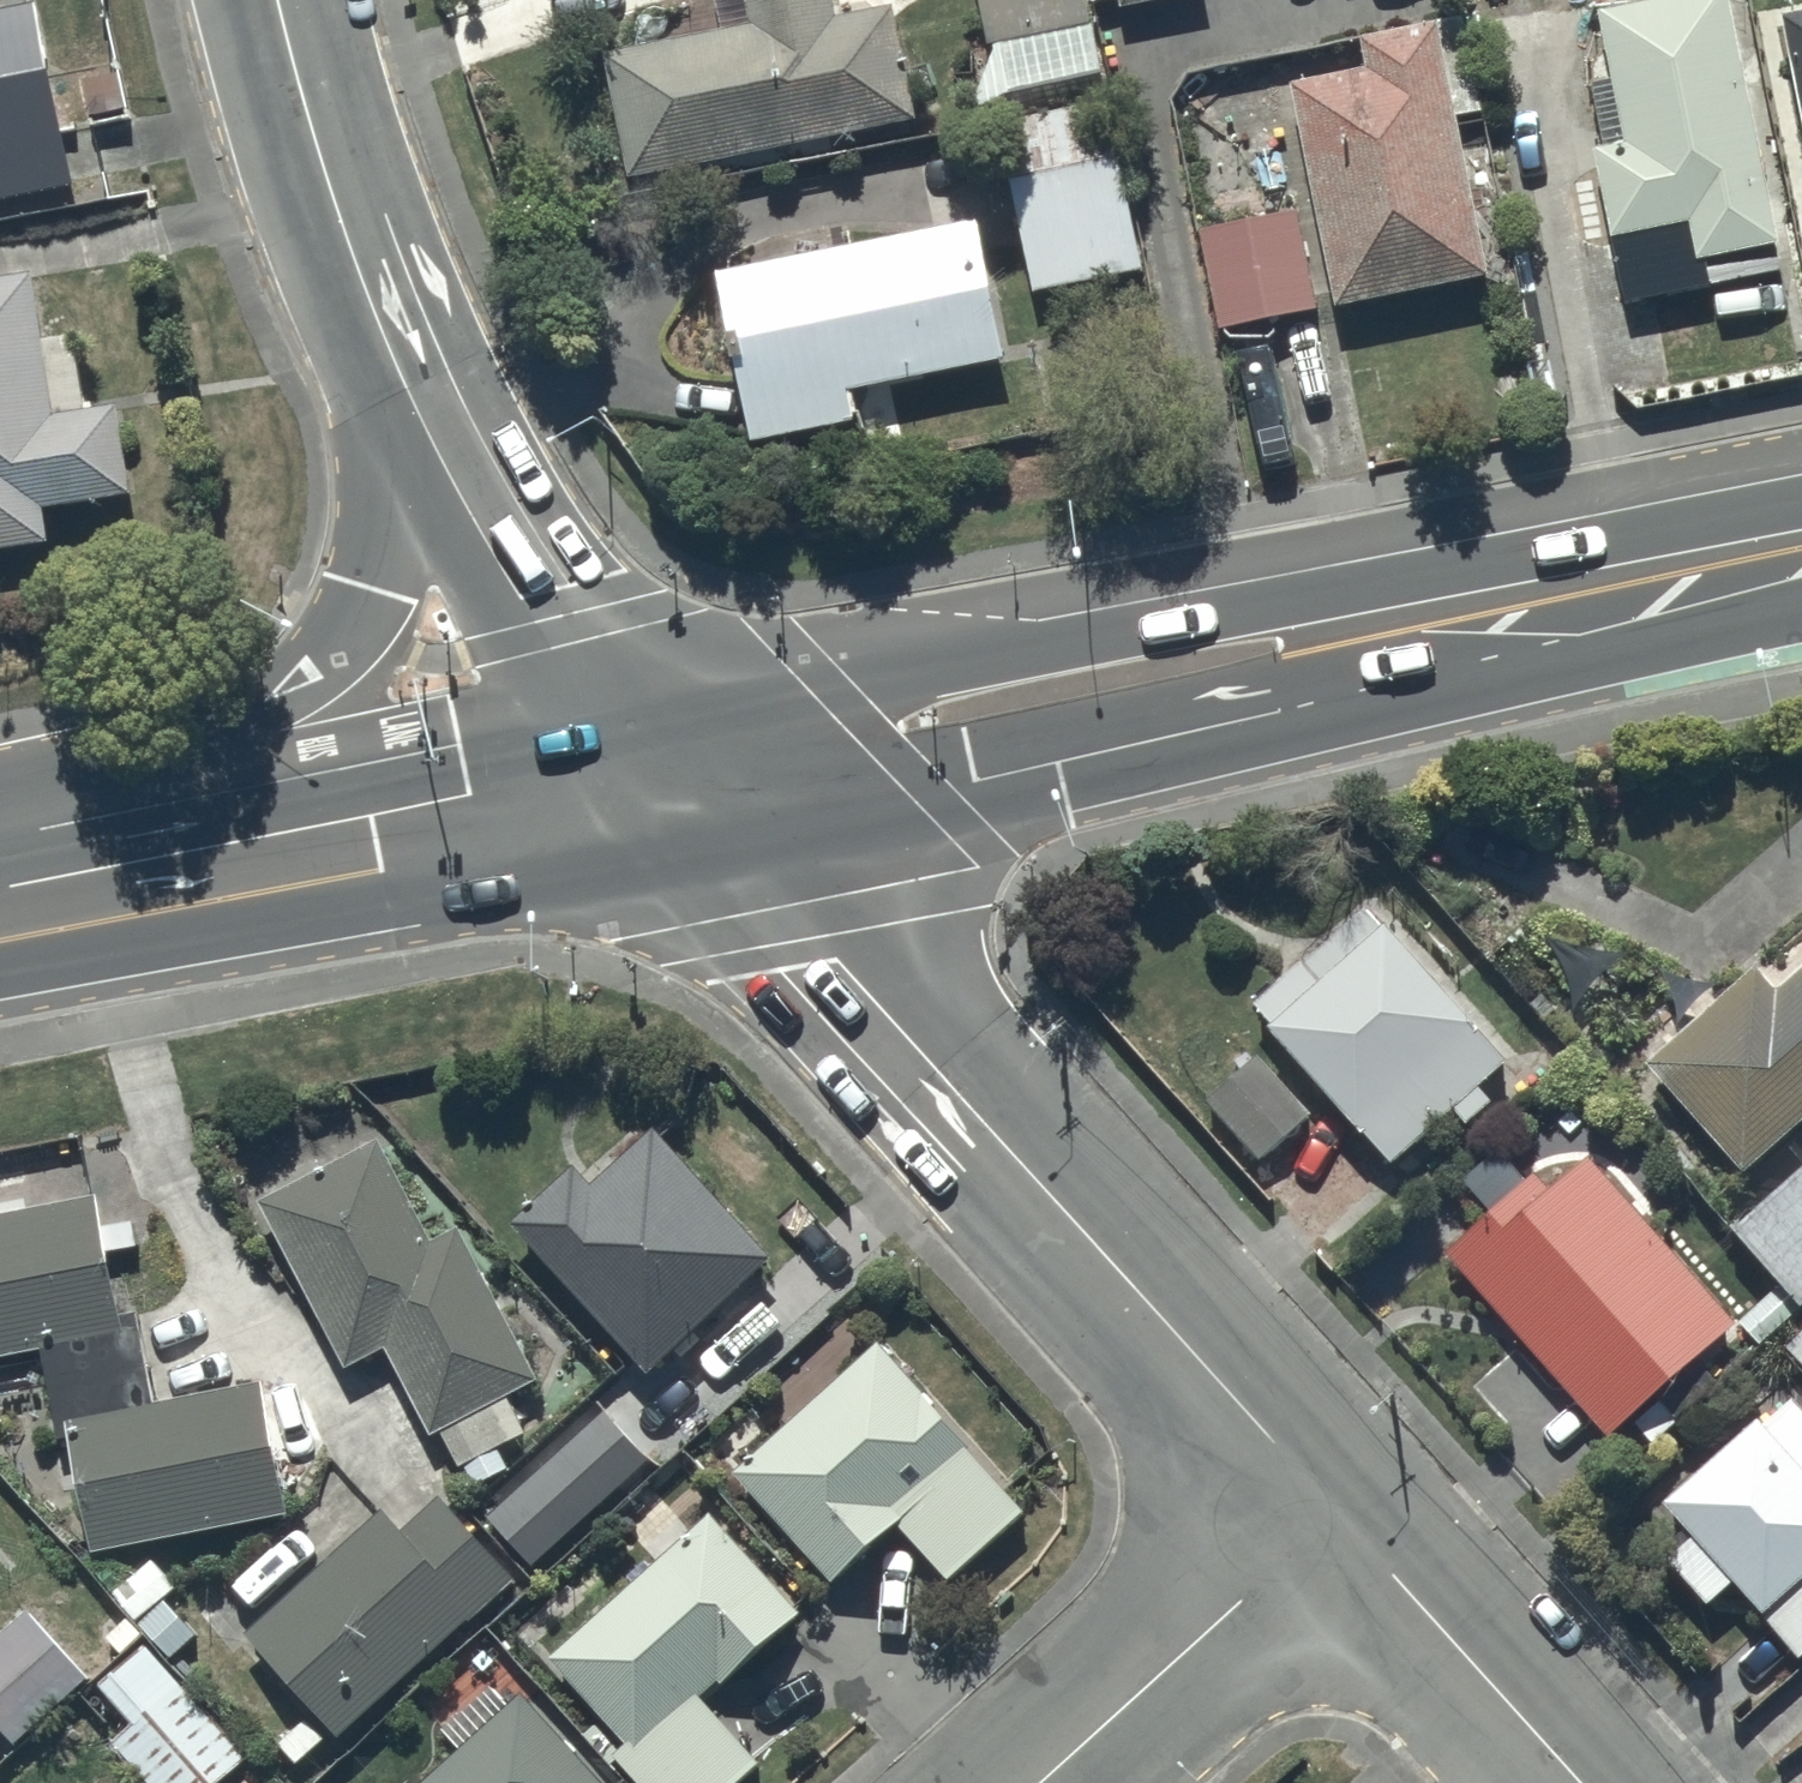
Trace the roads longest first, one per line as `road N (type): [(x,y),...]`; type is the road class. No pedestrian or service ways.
road 1 (trunk): [(1801,546),(670,780)]
road 2 (tertiary): [(1326,1499),(670,780)]
road 3 (trunk): [(0,796),(197,748),(257,723),(309,684),(368,587),(383,518),(367,301)]
road 4 (trunk): [(670,780),(0,914)]
road 5 (tertiary): [(367,301),(461,506),(518,597),(670,780)]
road 6 (residential): [(1016,1782),(1326,1499)]
road 7 (tertiary): [(1583,1782),(1326,1499)]
road 8 (tertiary): [(277,0),(367,301)]

